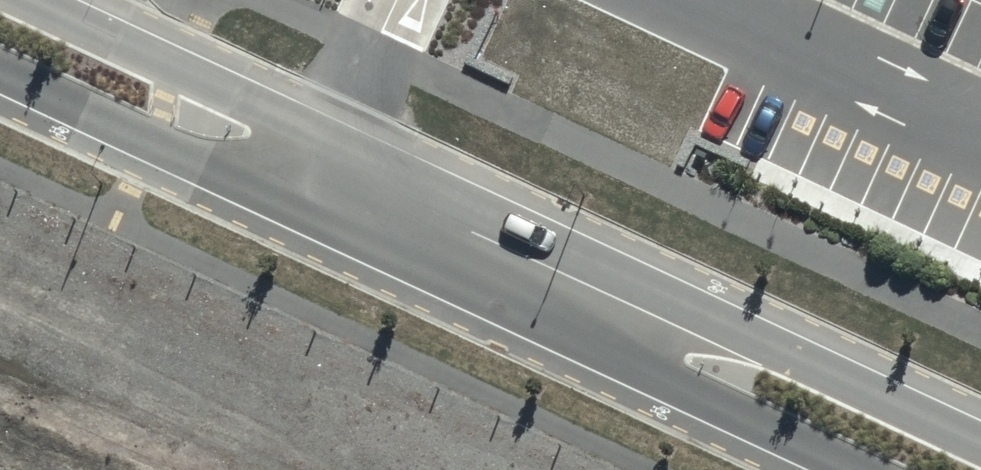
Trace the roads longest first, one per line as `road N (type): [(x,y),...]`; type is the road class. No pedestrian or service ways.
road 1 (residential): [(32,0),(980,440)]
road 2 (residential): [(854,469),(0,77)]

